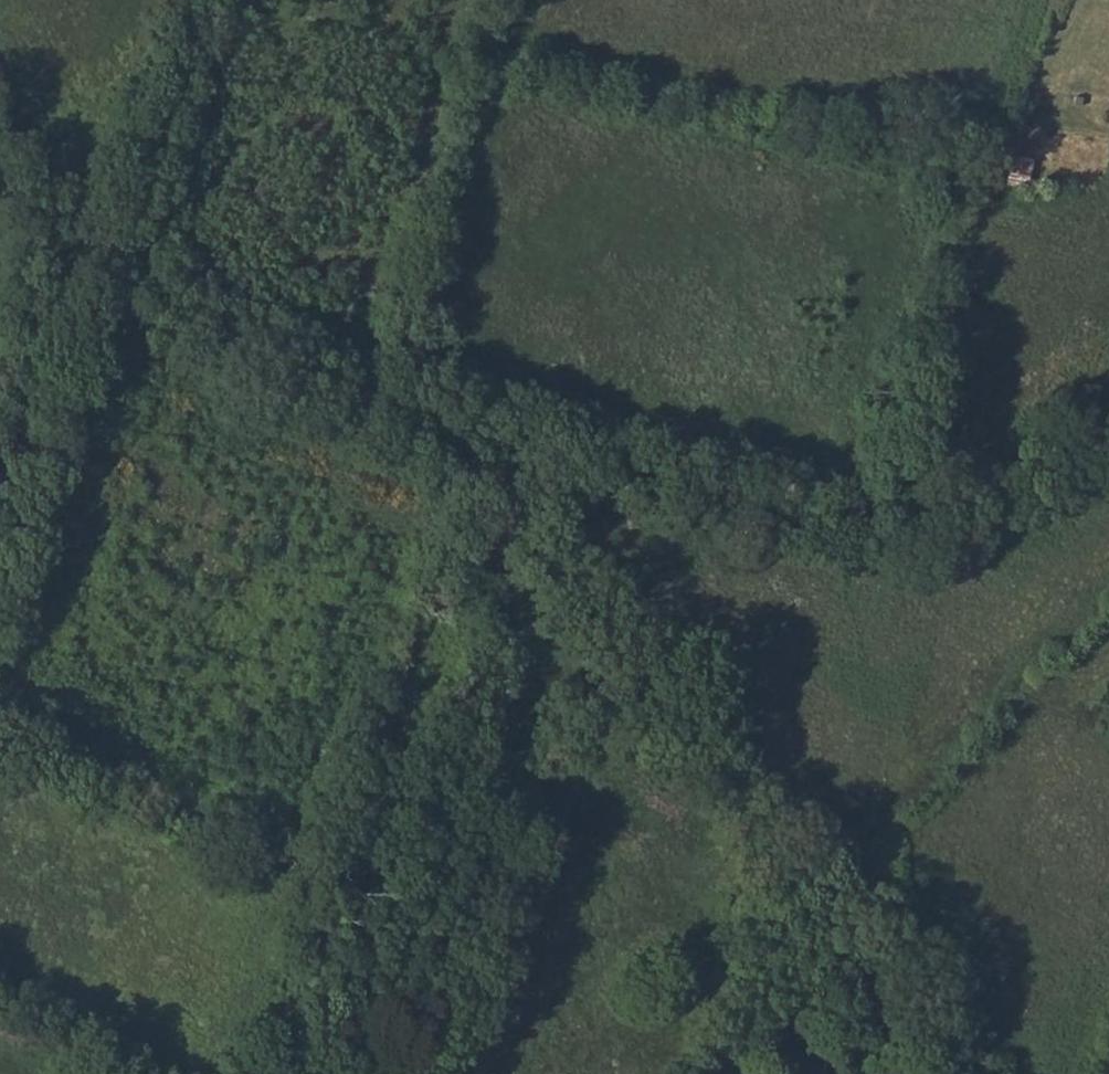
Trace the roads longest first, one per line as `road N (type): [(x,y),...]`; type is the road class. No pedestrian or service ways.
road 1 (track): [(101,261),(377,417),(511,503),(619,655),(953,1073)]
road 2 (track): [(401,432),(551,447),(847,526),(1018,489),(1108,446)]
road 3 (track): [(101,261),(168,114),(197,0)]
road 4 (track): [(77,236),(0,480)]
road 5 (unclassified): [(0,164),(101,261)]

